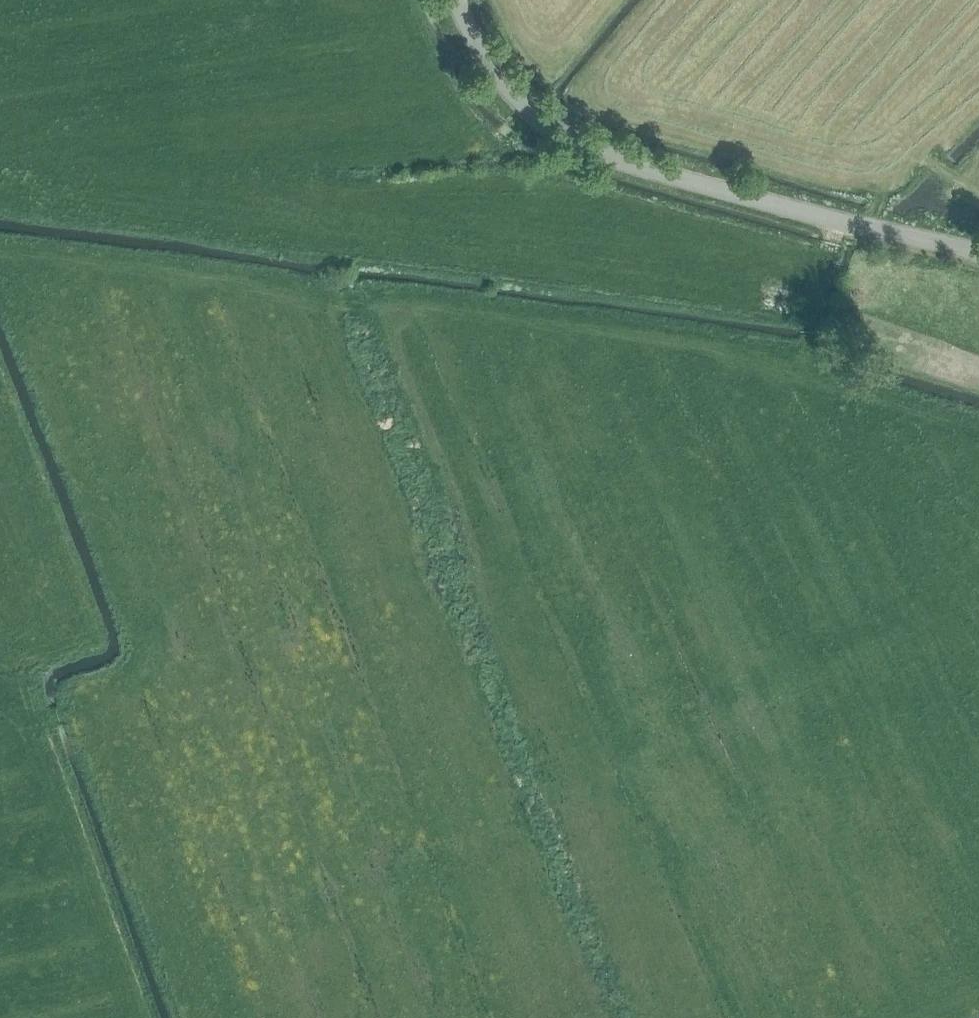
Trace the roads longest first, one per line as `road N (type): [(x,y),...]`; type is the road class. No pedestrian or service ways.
road 1 (tertiary): [(978,251),(595,151),(516,96),(456,0)]

